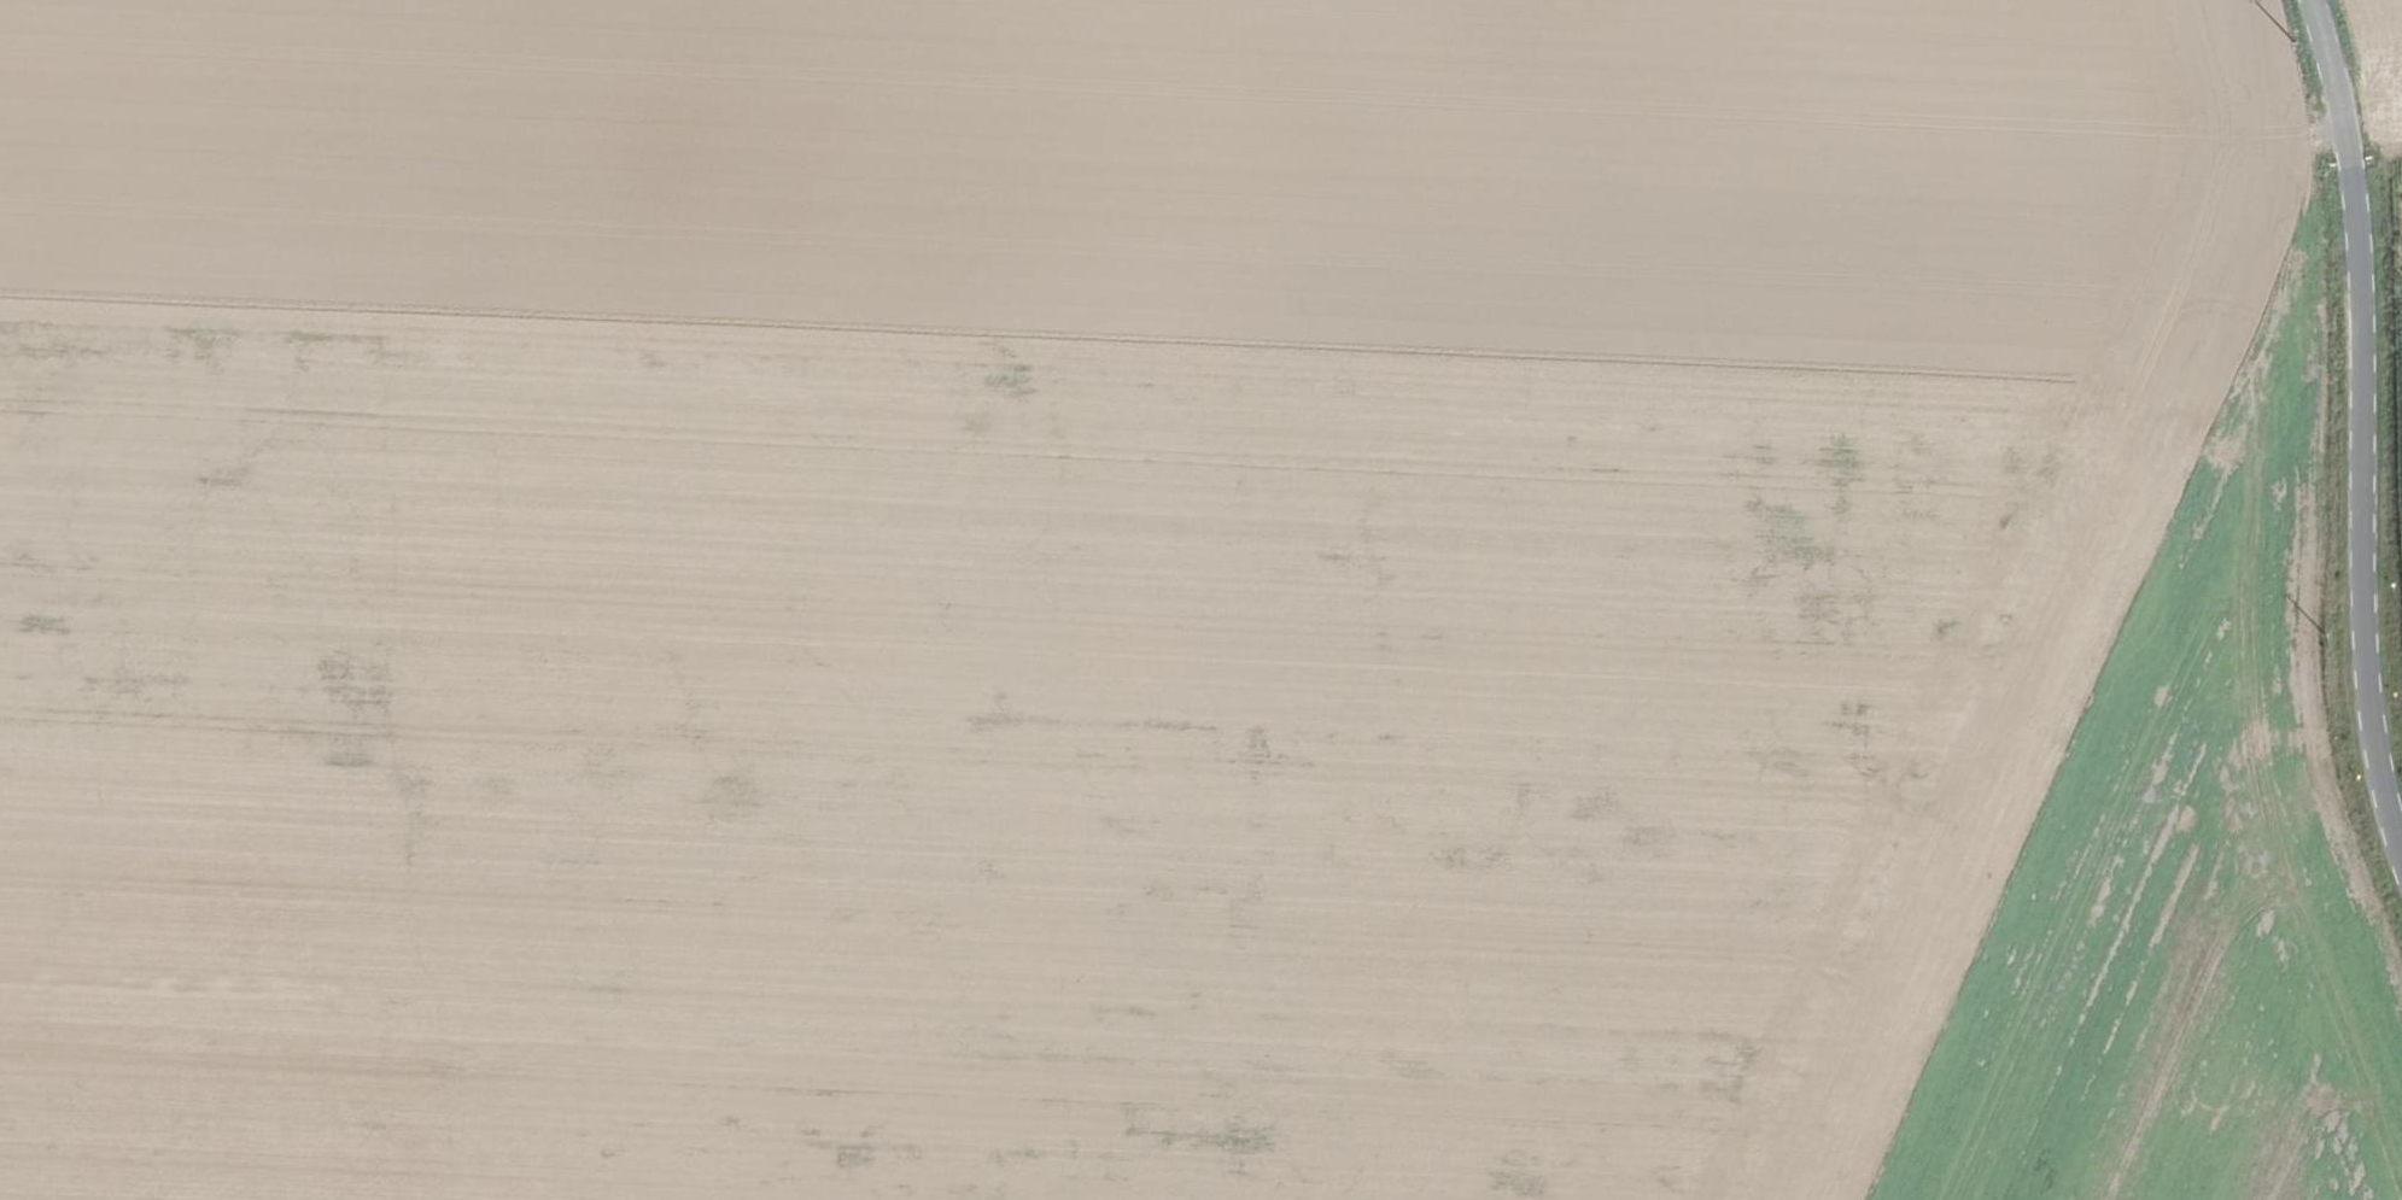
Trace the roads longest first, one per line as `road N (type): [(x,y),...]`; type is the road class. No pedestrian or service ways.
road 1 (tertiary): [(2308,0),(2349,159),(2361,246),(2361,608),(2381,778),(2401,862)]

